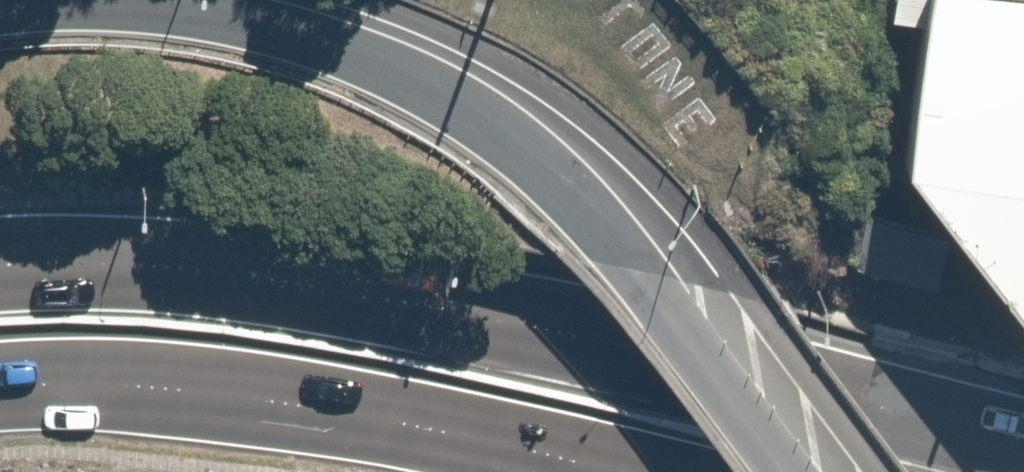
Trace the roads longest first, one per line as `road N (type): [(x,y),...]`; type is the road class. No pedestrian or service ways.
road 1 (trunk): [(0,267),(100,262),(367,296),(1023,446)]
road 2 (trunk): [(0,9),(82,1),(175,5),(400,74),(552,178),(637,255),(742,371),(815,471)]
road 3 (trunk): [(613,471),(370,417),(206,394),(77,384),(0,392)]

